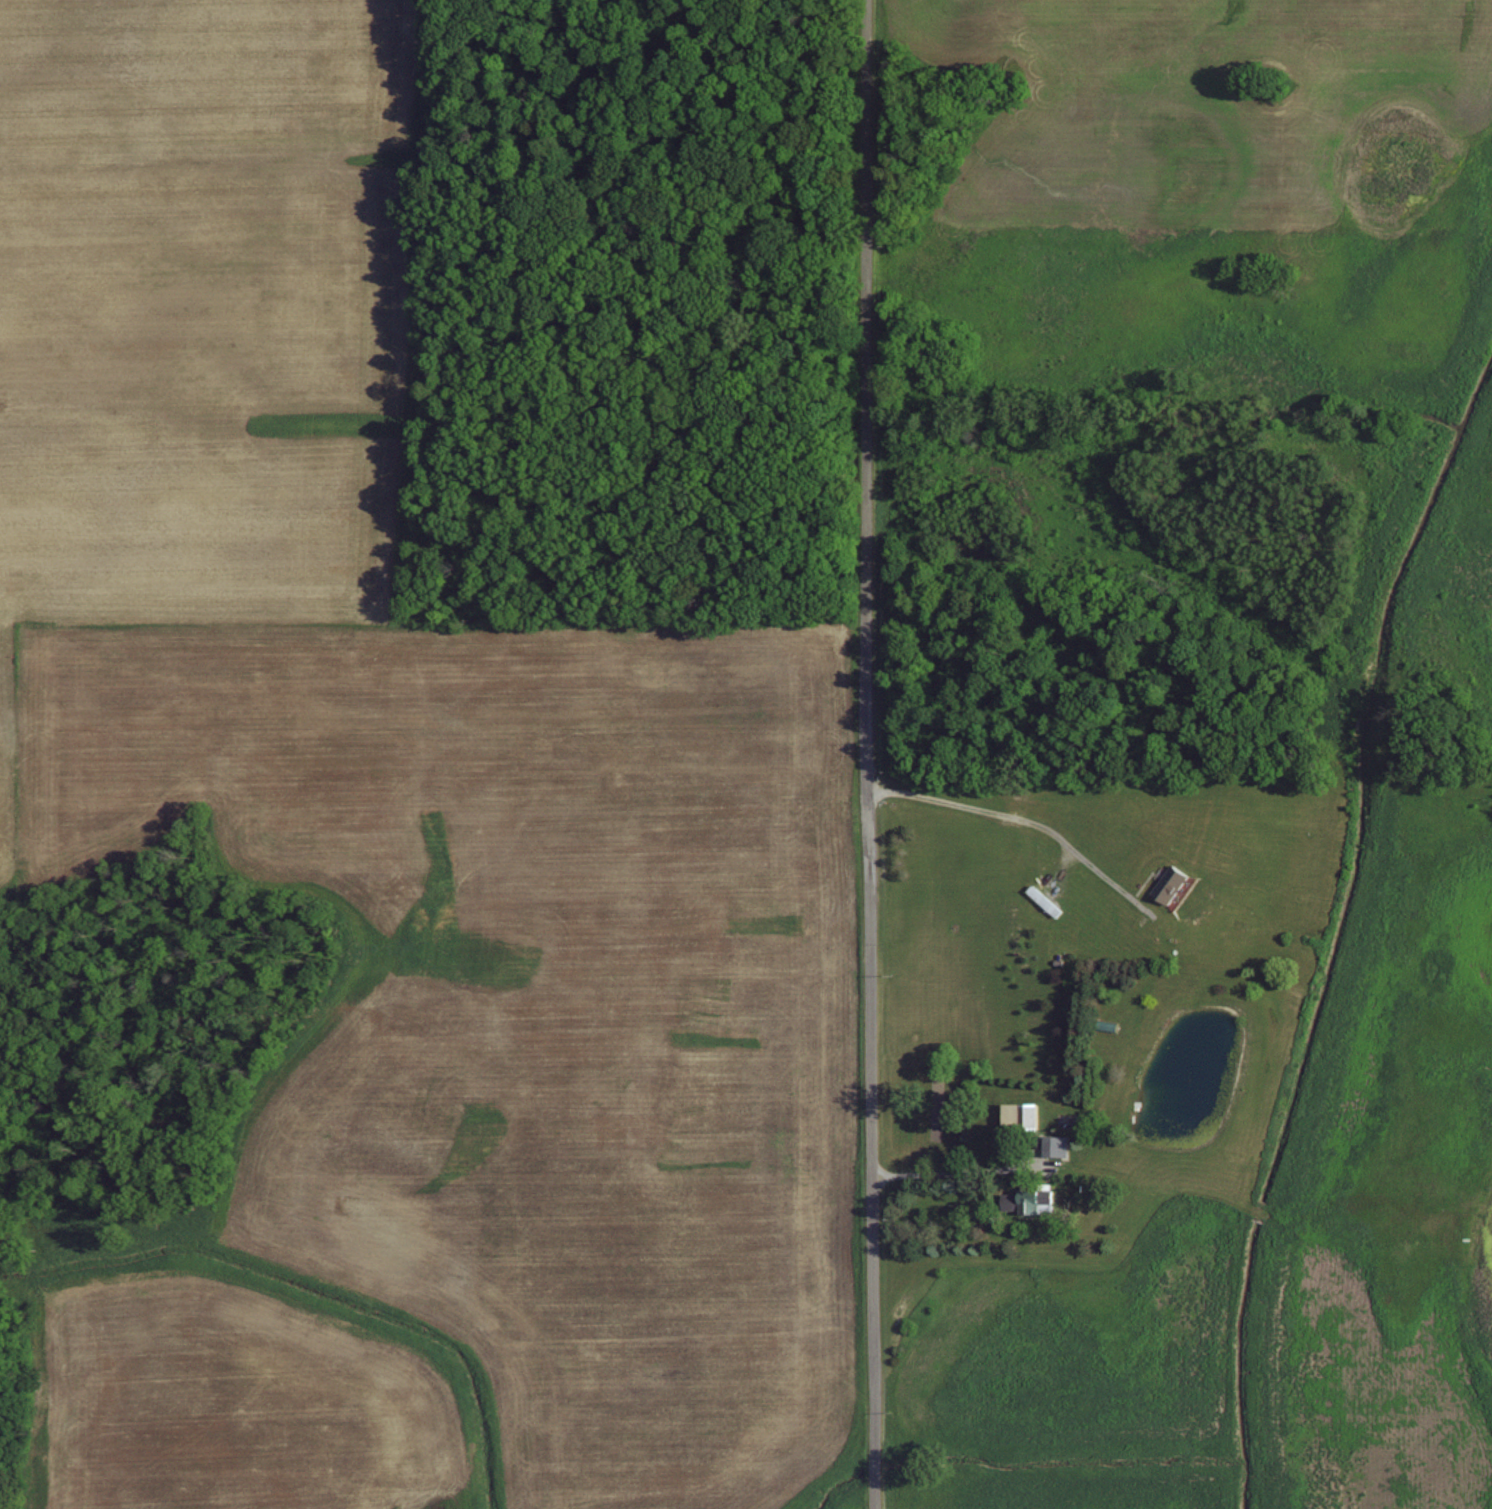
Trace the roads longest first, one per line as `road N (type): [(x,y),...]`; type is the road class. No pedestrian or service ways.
road 1 (tertiary): [(876,1508),(865,961),(863,0)]

